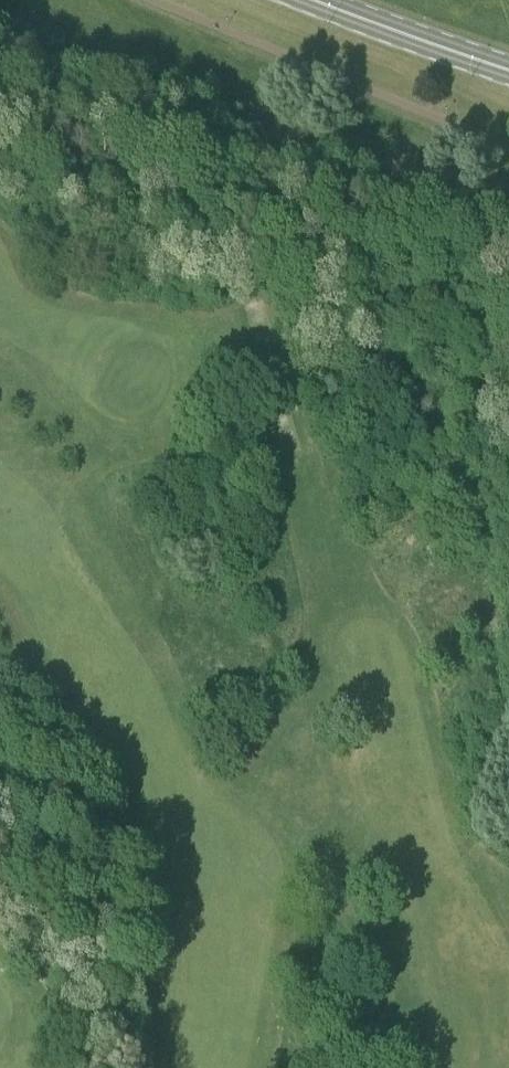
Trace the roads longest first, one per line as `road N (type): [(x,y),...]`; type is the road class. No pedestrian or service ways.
road 1 (primary): [(508,69),(319,0)]

